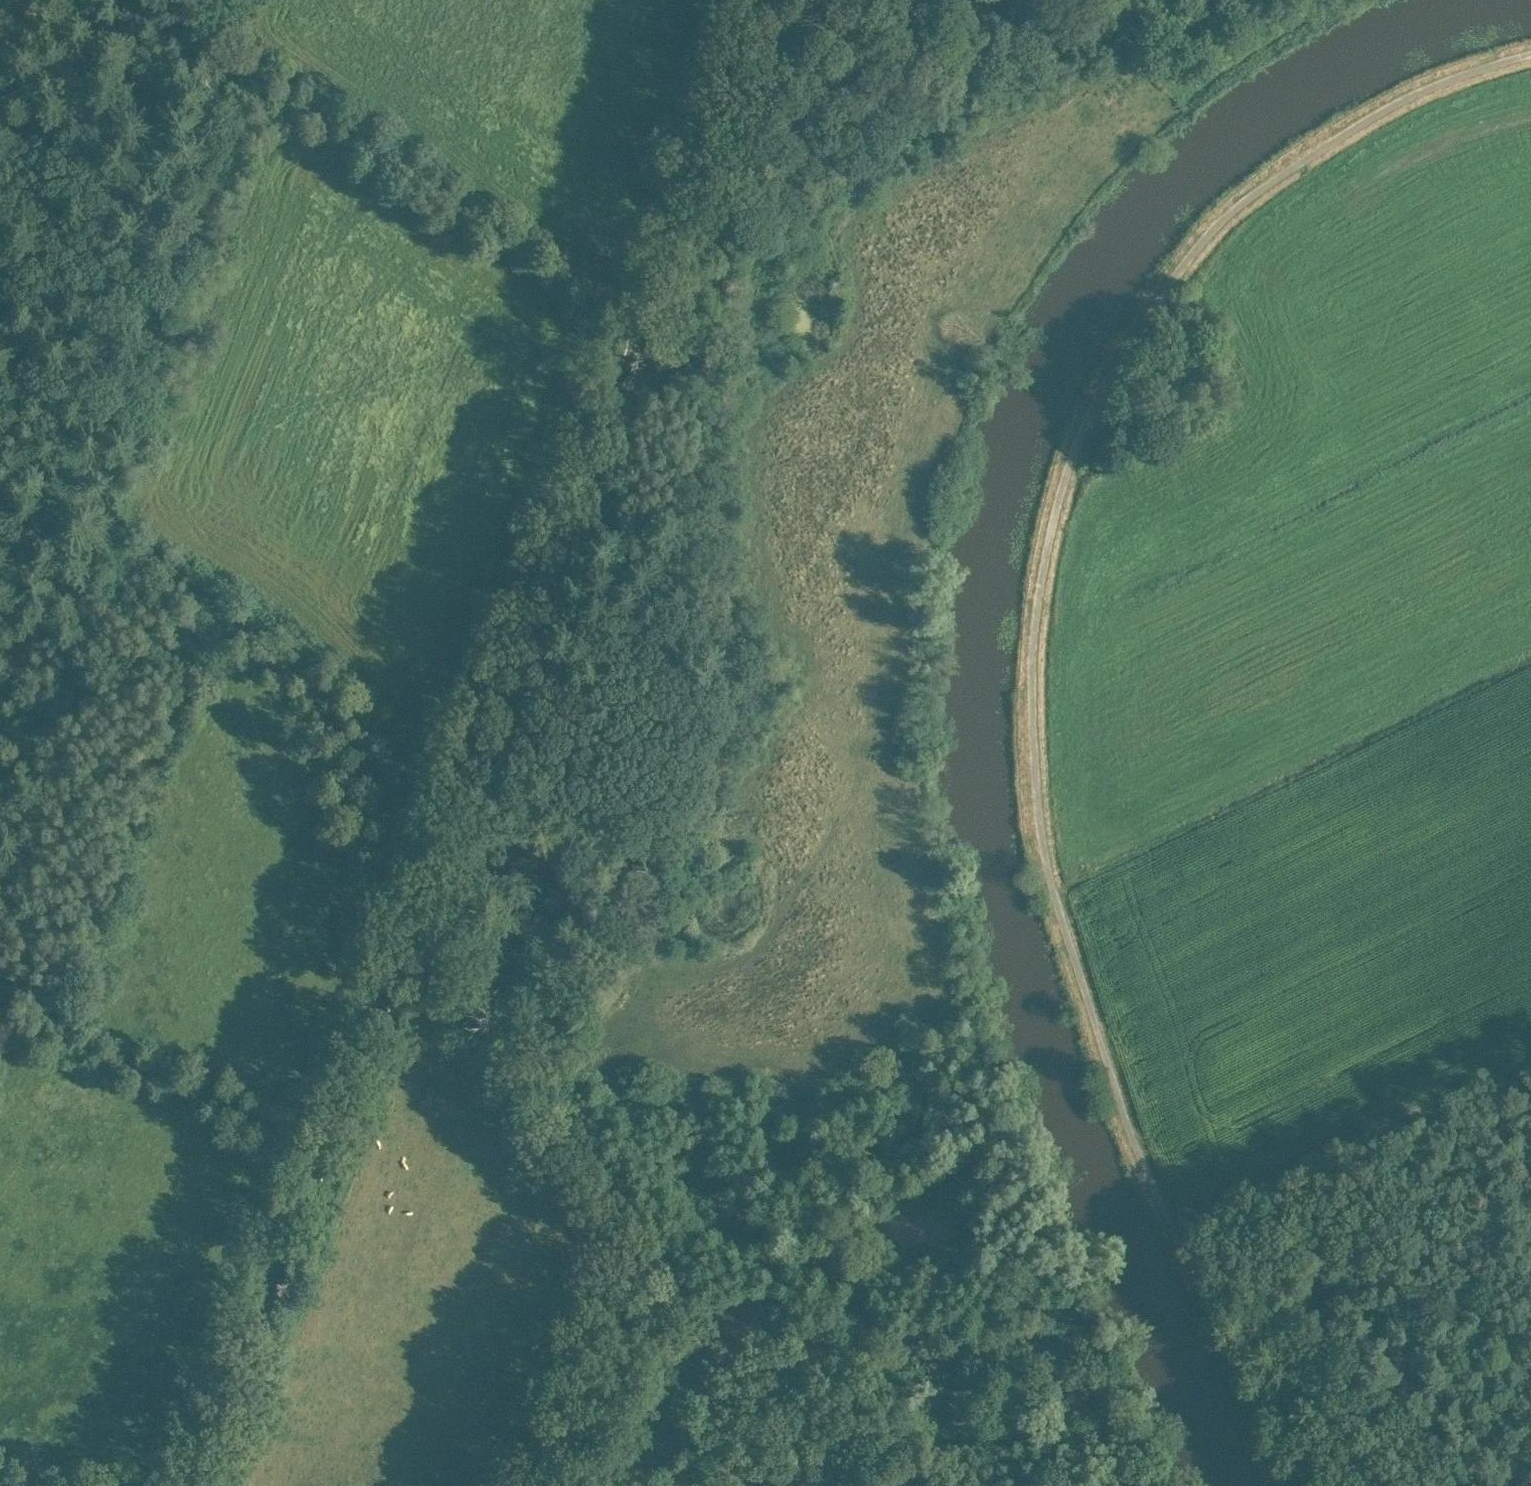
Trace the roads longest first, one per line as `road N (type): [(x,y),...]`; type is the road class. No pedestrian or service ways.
road 1 (track): [(188,1485),(777,0)]

